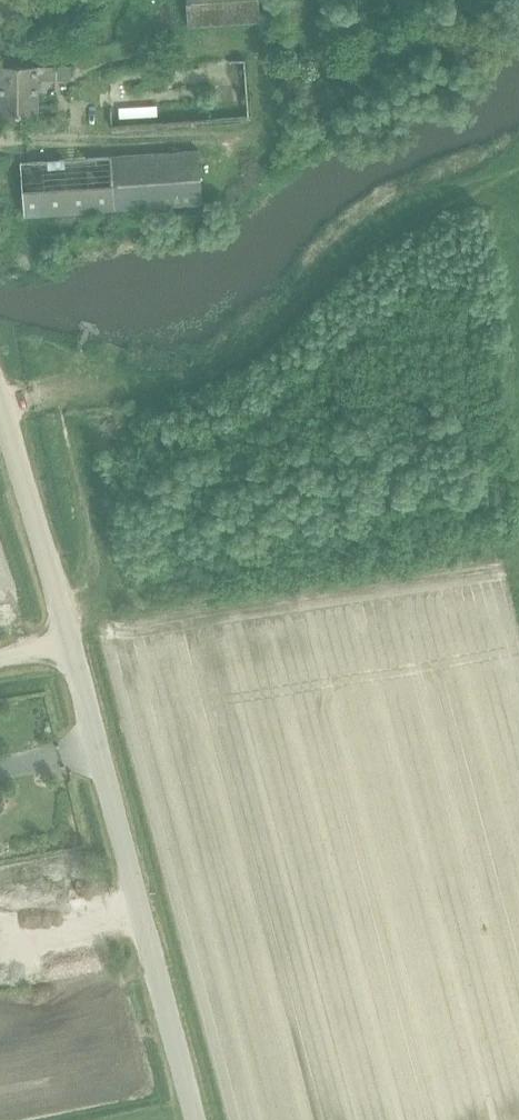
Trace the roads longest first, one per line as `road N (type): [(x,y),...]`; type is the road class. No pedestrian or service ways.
road 1 (tertiary): [(199,1119),(73,659)]
road 2 (tertiary): [(73,659),(0,410)]

